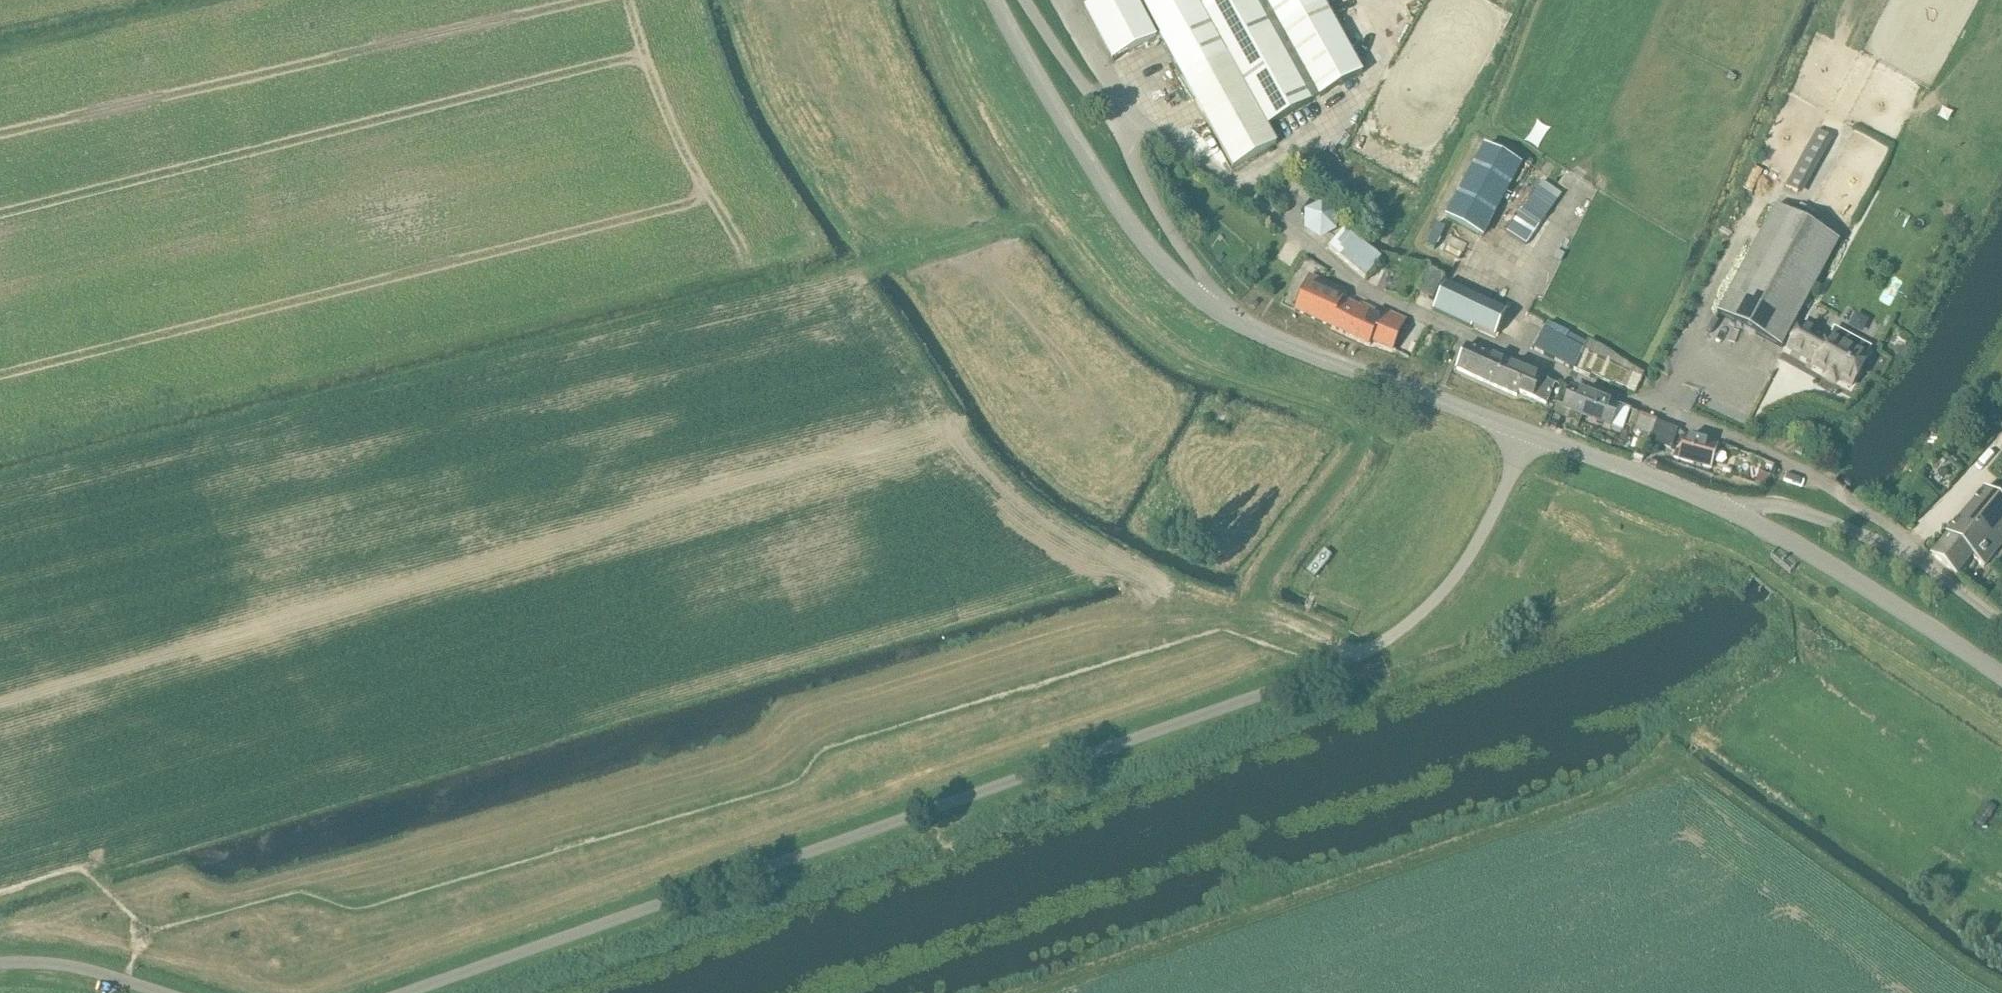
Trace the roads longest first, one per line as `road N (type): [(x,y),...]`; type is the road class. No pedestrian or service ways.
road 1 (unclassified): [(1523,432),(1462,568),(1425,610),(1352,659),(409,992)]
road 2 (unclassified): [(1926,561),(1894,531),(1762,451),(1372,298),(1272,217),(1116,119)]
road 3 (tertiary): [(1225,315),(1153,253),(1110,195),(995,0)]
road 4 (tertiary): [(2001,677),(1719,507)]
road 5 (tertiary): [(1523,432),(1225,315)]
road 6 (unclassified): [(1225,315),(1131,160),(1116,119)]
road 7 (unclassified): [(1719,507),(1778,507),(1926,561)]
road 8 (tertiary): [(1719,507),(1523,432)]
road 9 (unclassified): [(1116,119),(1087,92),(1024,0)]
road 10 (unclassified): [(1116,119),(1106,77),(1060,0)]

